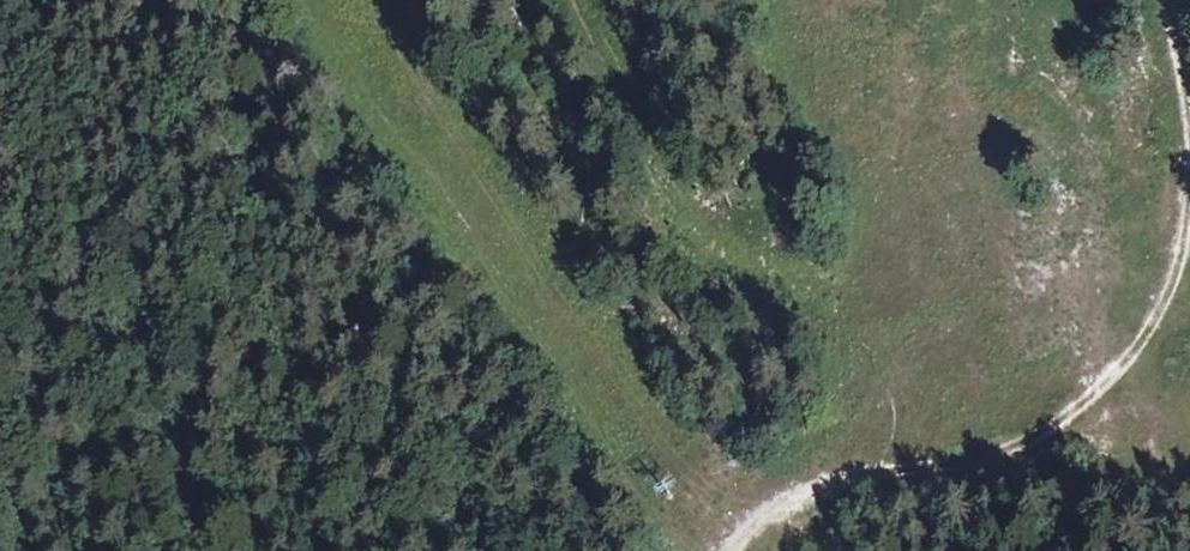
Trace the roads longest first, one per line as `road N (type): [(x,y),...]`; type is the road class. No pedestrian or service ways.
road 1 (track): [(1157,0),(1187,129),(1158,300),(1110,375),(1004,455),(851,477),(746,530),(732,550)]

